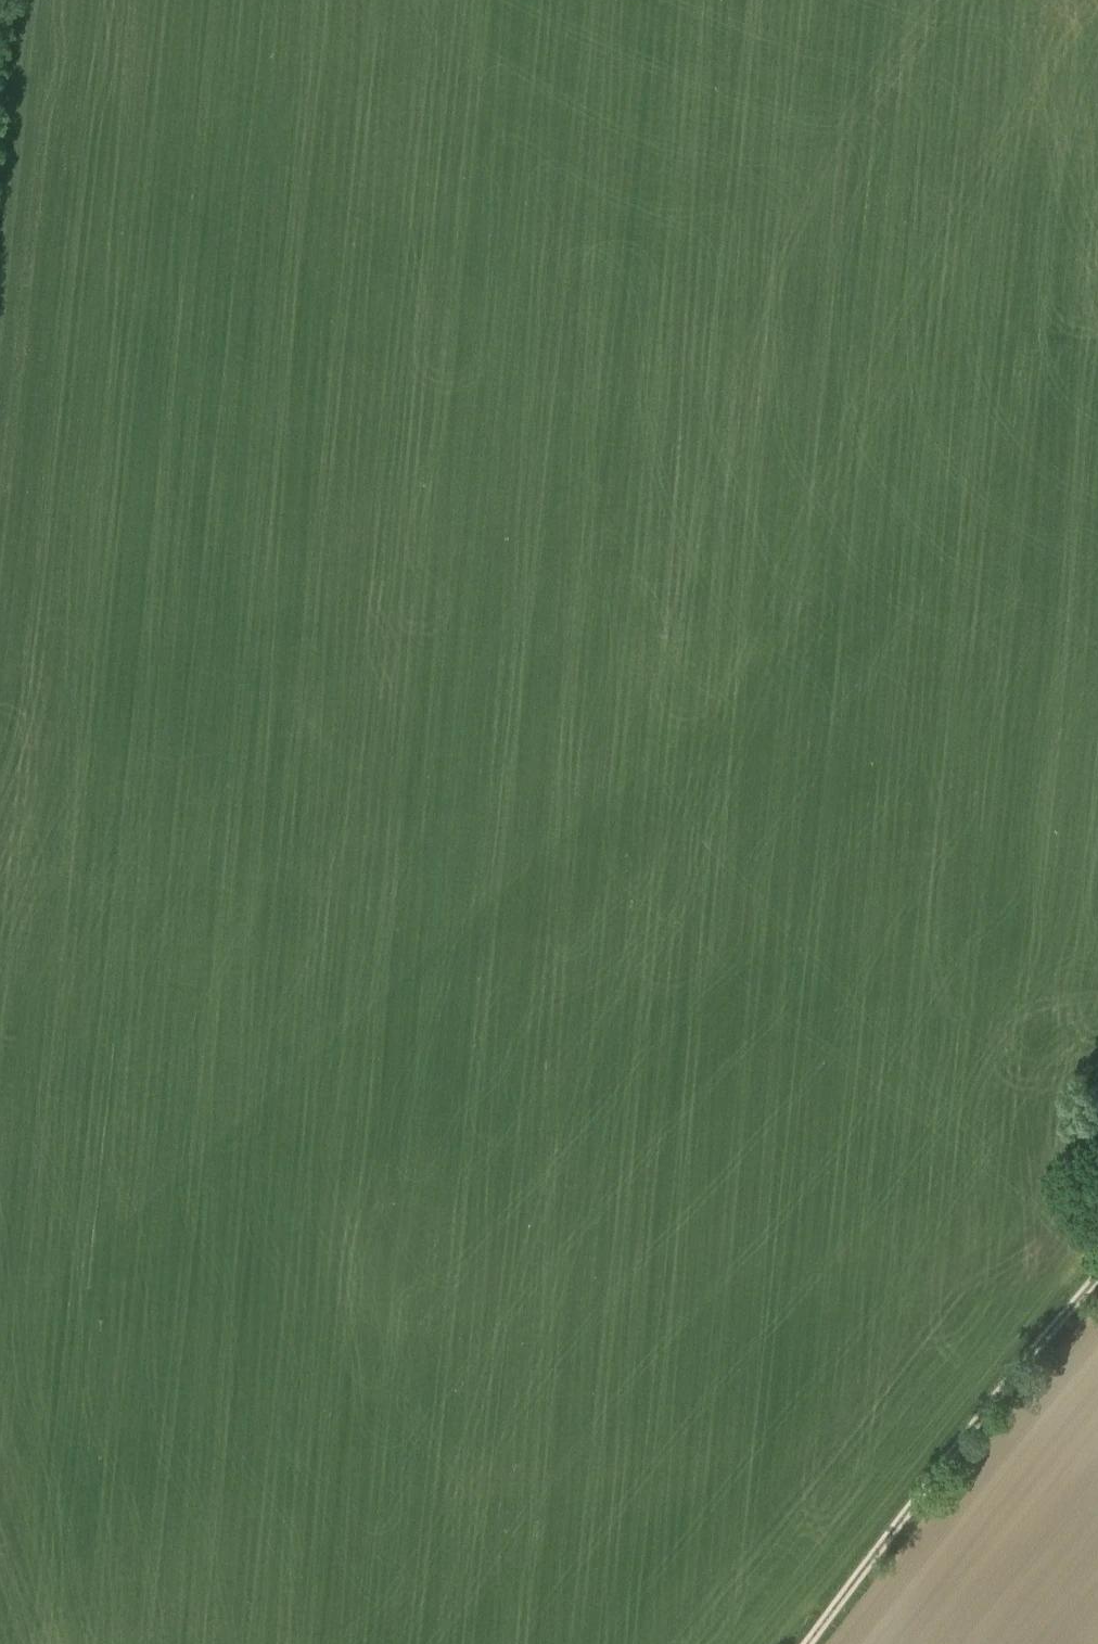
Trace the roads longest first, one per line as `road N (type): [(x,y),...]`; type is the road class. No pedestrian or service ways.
road 1 (track): [(806,1643),(1097,1272)]

